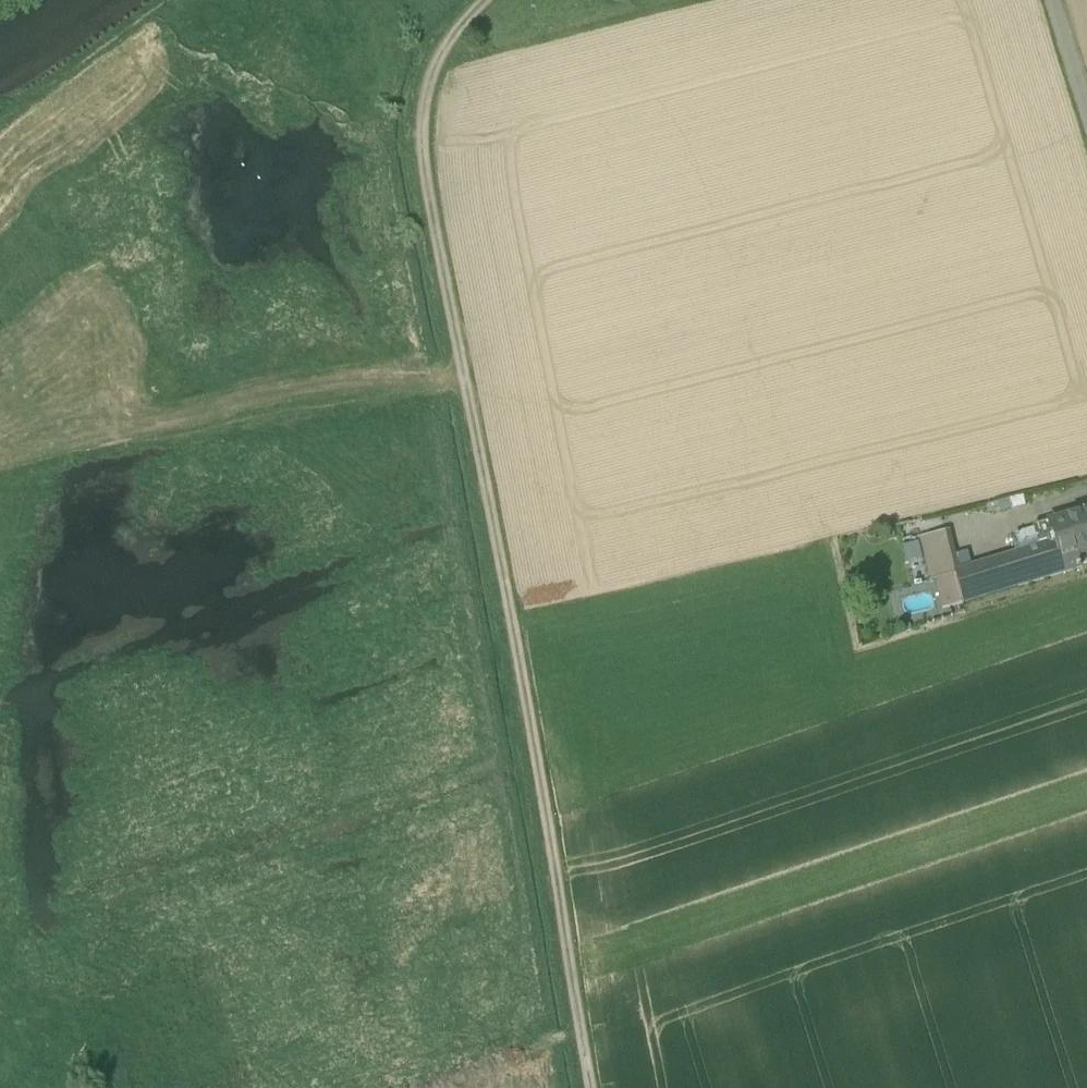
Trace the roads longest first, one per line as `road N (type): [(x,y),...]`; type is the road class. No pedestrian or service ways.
road 1 (track): [(493,0),(437,58),(415,126),(553,840),(591,1087)]

